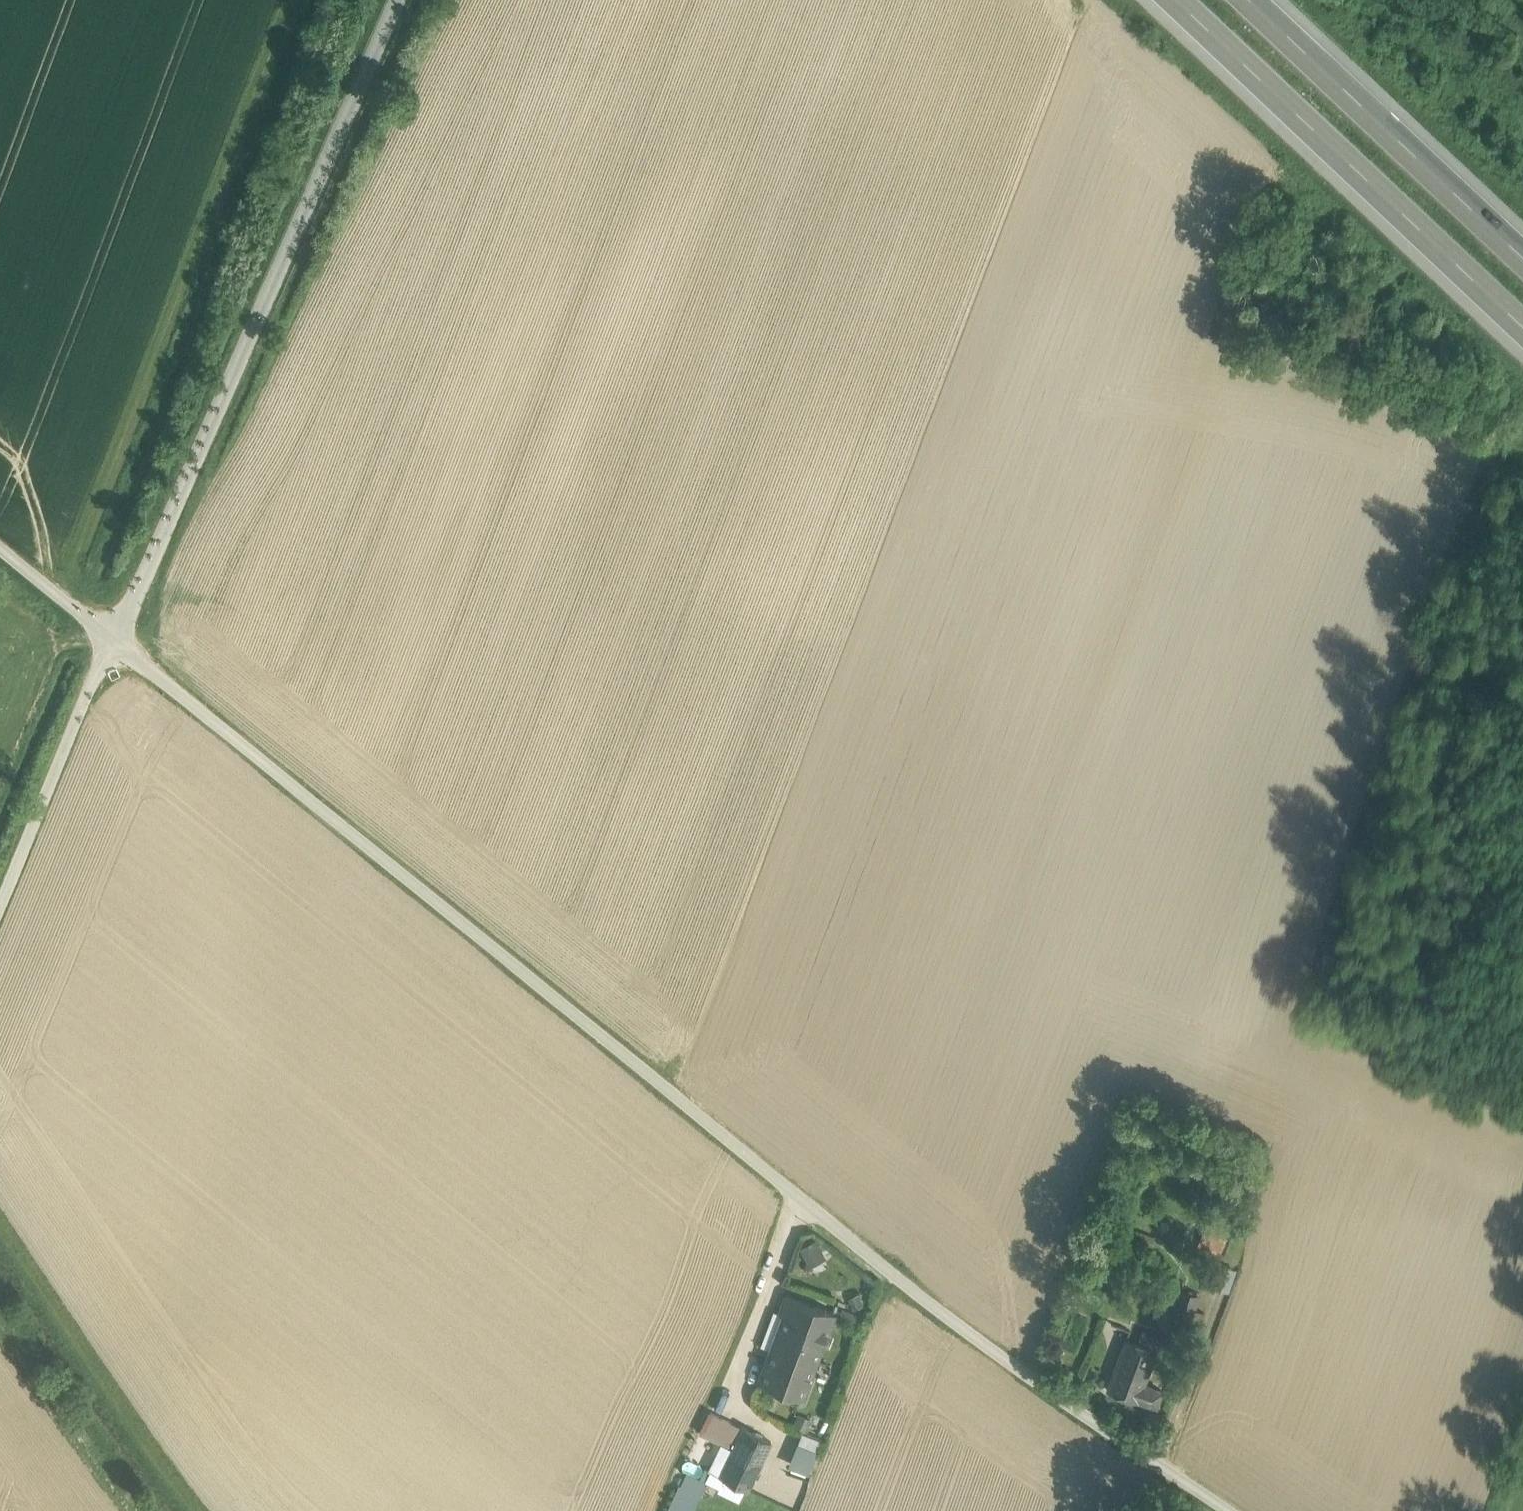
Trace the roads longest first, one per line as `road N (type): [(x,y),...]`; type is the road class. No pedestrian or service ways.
road 1 (unclassified): [(1234,1510),(902,1274),(112,638)]
road 2 (unclassified): [(399,0),(112,638)]
road 3 (motorway): [(1174,0),(1522,337)]
road 4 (motorway): [(1522,265),(1241,0)]
road 5 (unclassified): [(112,638),(0,903)]
road 6 (unclassified): [(112,638),(0,548)]

